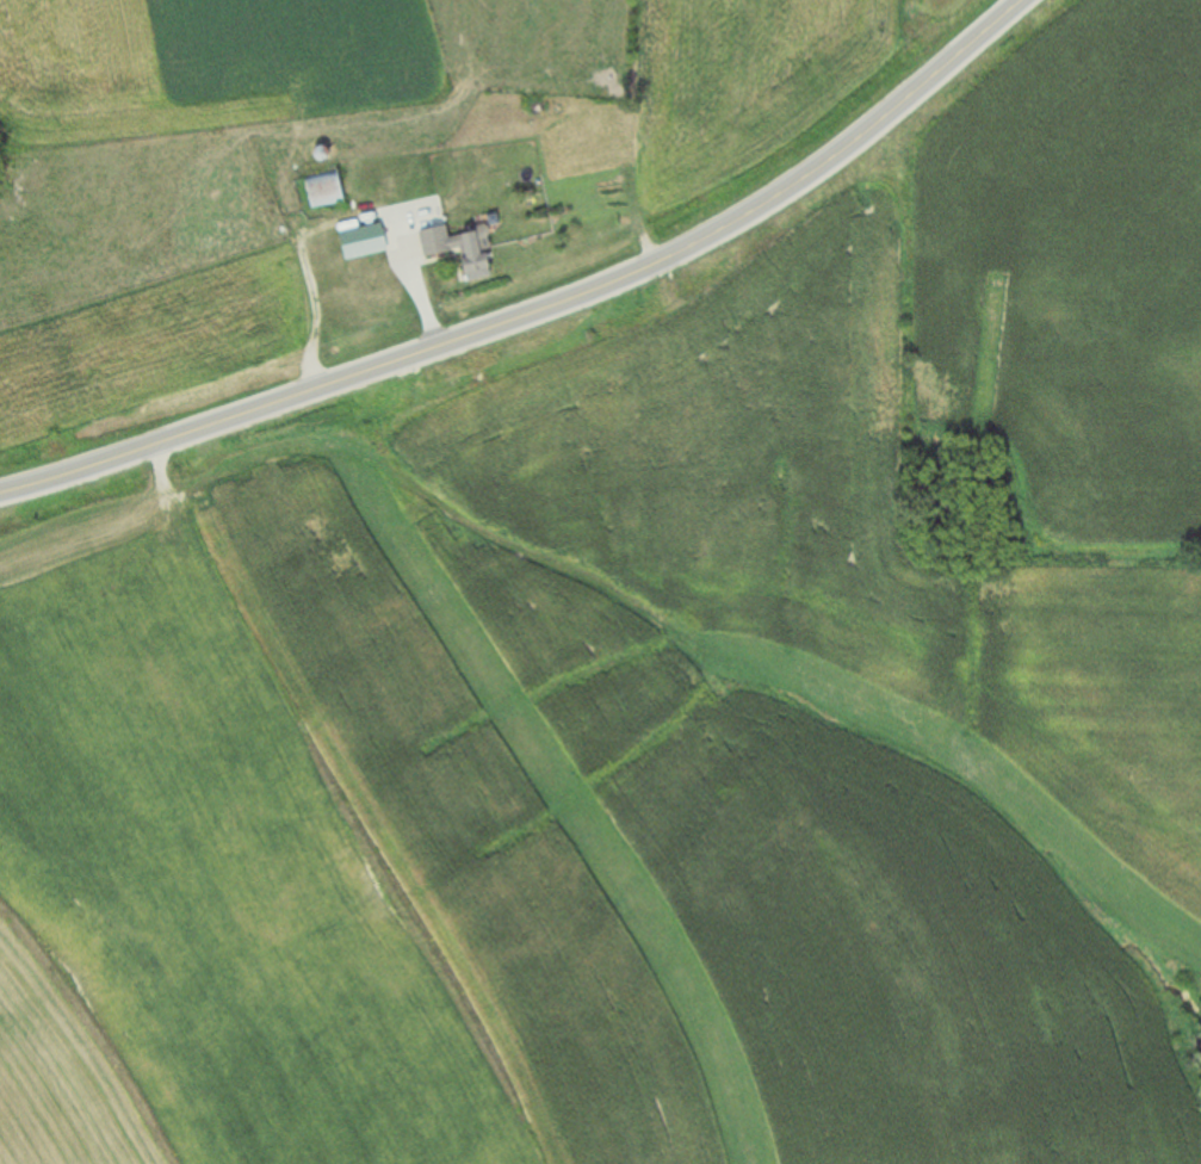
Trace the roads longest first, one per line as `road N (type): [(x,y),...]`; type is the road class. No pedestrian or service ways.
road 1 (secondary): [(0,492),(291,420),(638,258),(970,0)]

